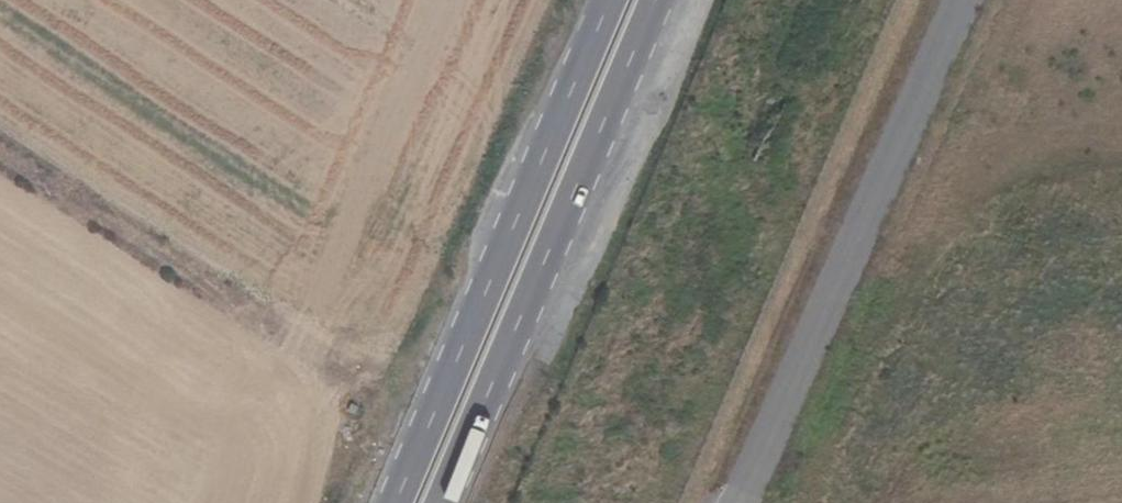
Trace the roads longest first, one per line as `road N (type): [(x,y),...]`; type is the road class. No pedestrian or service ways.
road 1 (primary): [(441,502),(655,0)]
road 2 (primary): [(612,0),(398,502)]

